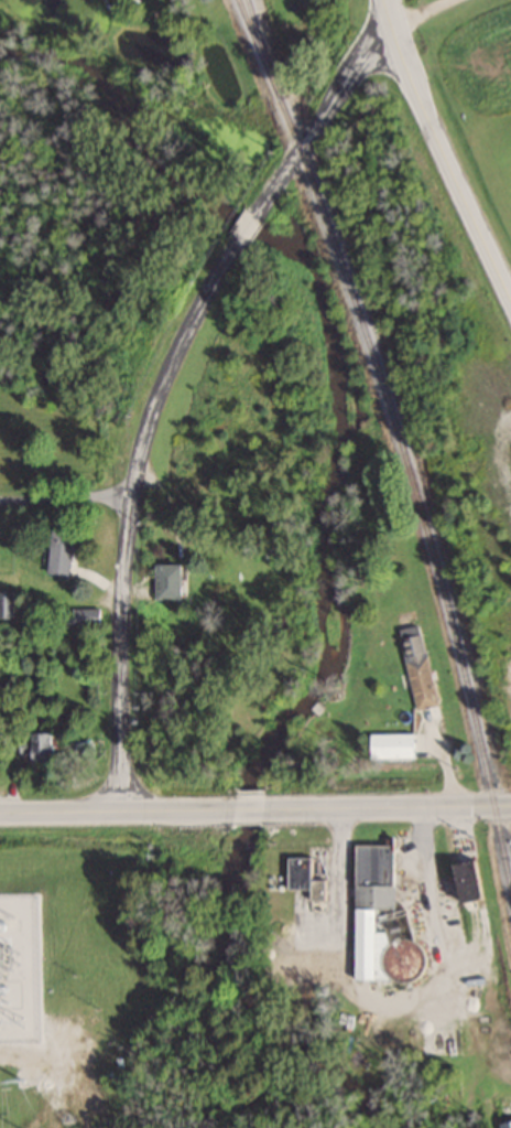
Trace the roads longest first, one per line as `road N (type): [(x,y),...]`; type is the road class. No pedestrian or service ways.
road 1 (residential): [(241,236),(161,394),(133,496),(120,656),(123,812)]
road 2 (tertiary): [(393,20),(510,298)]
road 3 (tertiary): [(269,808),(510,806)]
road 4 (residential): [(393,20),(256,213)]
road 5 (tertiary): [(0,813),(236,808)]

